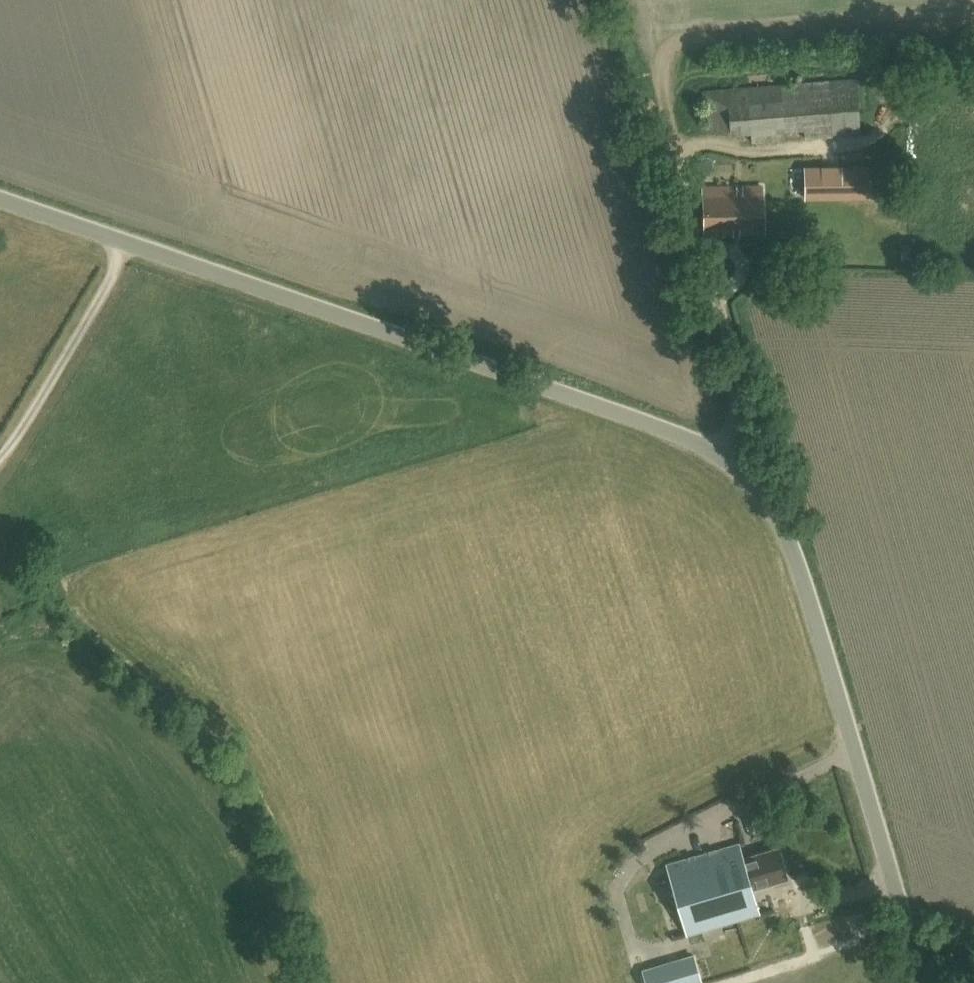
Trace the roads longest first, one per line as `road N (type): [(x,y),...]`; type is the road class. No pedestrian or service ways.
road 1 (unclassified): [(919,982),(813,609),(762,492),(732,459),(690,437),(0,200)]

